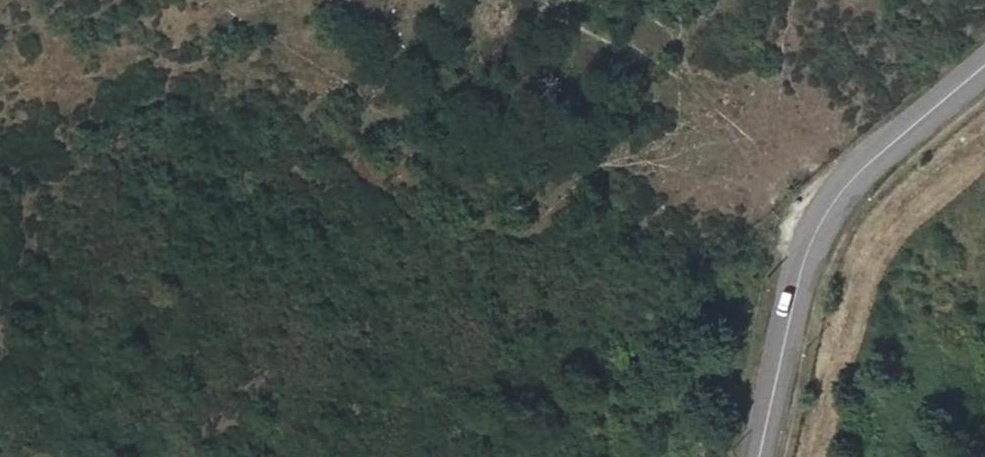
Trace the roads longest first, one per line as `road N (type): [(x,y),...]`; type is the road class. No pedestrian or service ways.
road 1 (residential): [(984,62),(834,187),(797,268),(755,456)]

